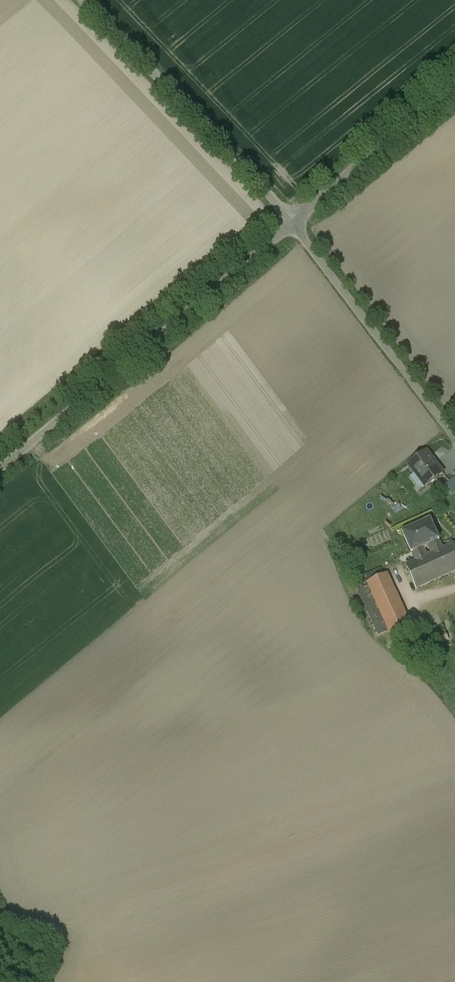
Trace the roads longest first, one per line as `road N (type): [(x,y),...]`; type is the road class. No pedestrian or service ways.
road 1 (unclassified): [(0,468),(292,224)]
road 2 (unclassified): [(83,0),(292,224)]
road 3 (unclassified): [(292,224),(454,435)]
road 4 (unclassified): [(292,224),(454,85)]

